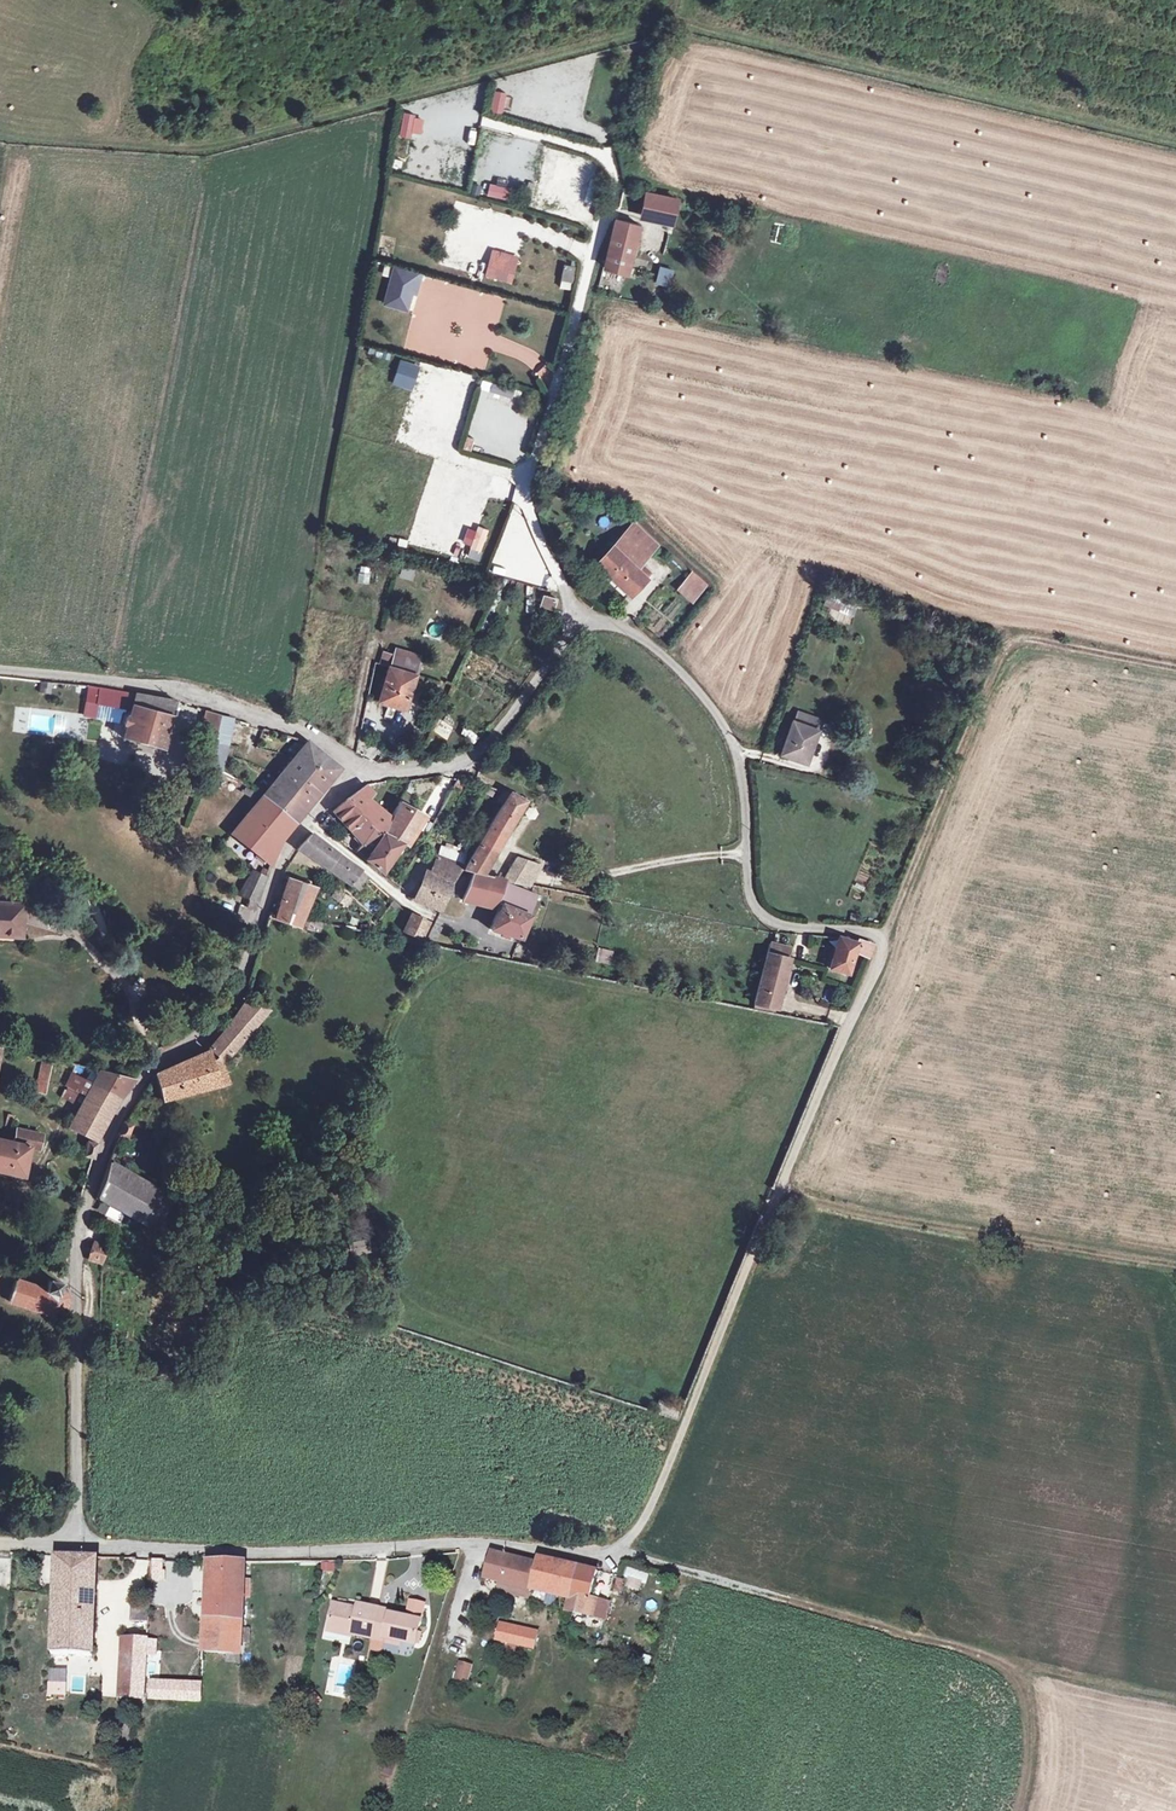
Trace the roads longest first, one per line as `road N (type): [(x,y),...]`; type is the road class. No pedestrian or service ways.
road 1 (residential): [(580,619),(633,629),(675,664),(719,717),(741,771),(749,878),(762,911),(794,926),(861,929),(880,936),(886,955),(783,1182),(648,1514),(622,1547),(601,1553),(465,1542),(247,1552),(81,1543)]
road 2 (residential): [(308,821),(287,849),(230,1002),(140,1082),(93,1180),(78,1238),(81,1543)]
road 3 (track): [(1001,659),(996,665),(884,942),(1001,659)]
road 4 (track): [(622,1547),(662,1567),(1175,1701)]
road 5 (unclassified): [(580,619),(529,510),(530,475),(609,211)]
road 6 (track): [(779,1191),(1175,1261)]
road 7 (unclassified): [(0,668),(168,684),(311,734),(358,770)]
road 8 (unclassified): [(358,770),(465,760),(491,743),(580,619)]
road 9 (unclassified): [(308,821),(433,913)]

